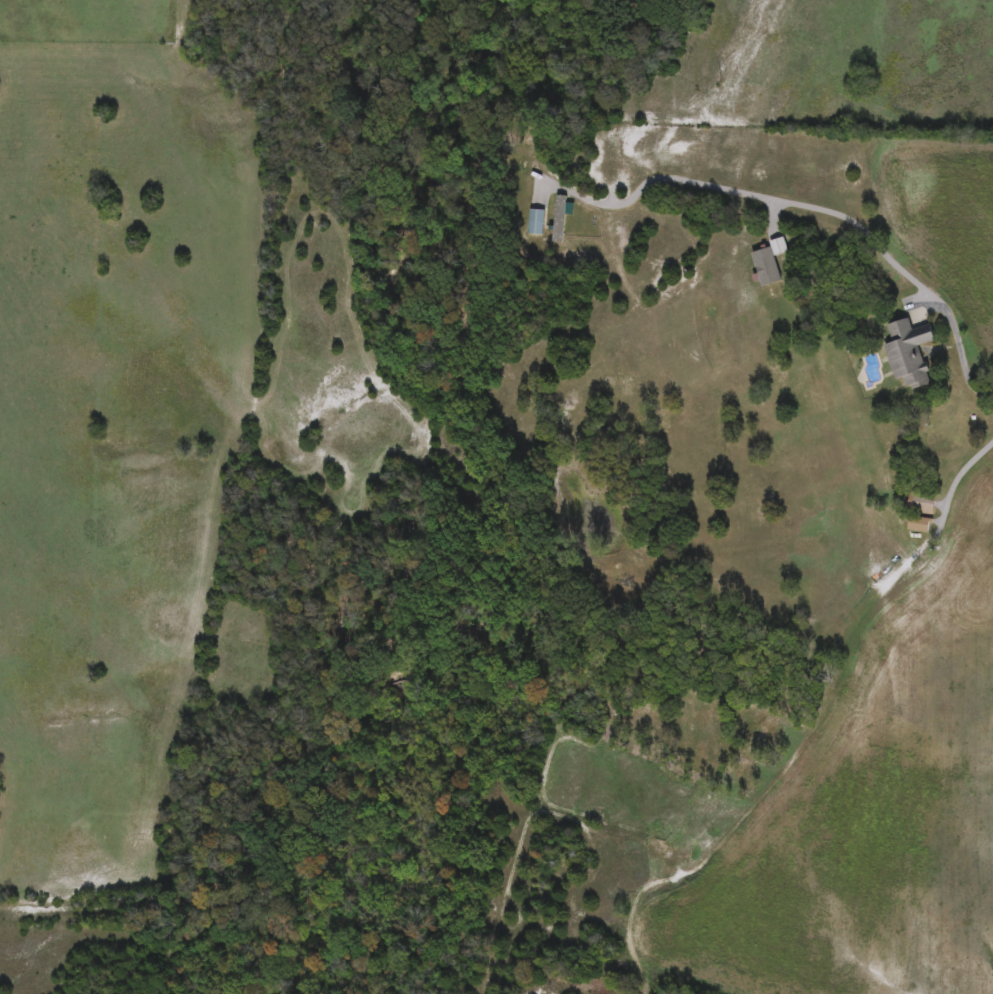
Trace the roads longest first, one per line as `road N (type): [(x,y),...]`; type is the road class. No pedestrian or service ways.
road 1 (residential): [(543,184),(619,206),(654,181),(672,180),(855,222),(947,310),(972,385),(992,395)]

